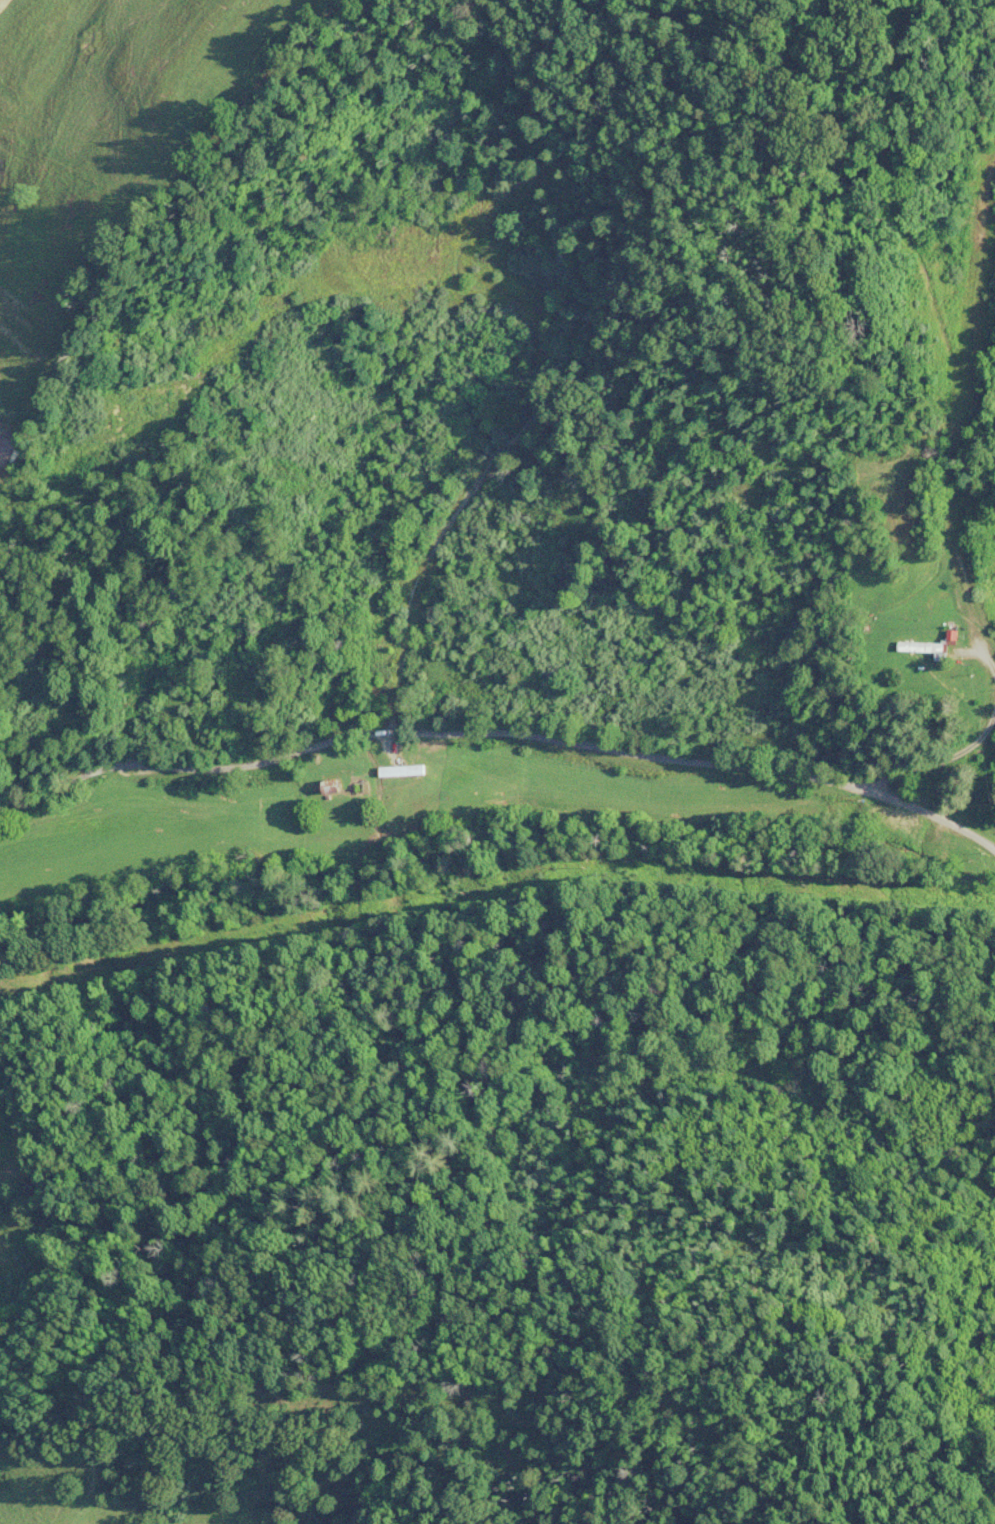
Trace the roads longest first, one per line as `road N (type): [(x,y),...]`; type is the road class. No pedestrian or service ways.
road 1 (residential): [(994,850),(830,760),(661,705),(0,807)]

